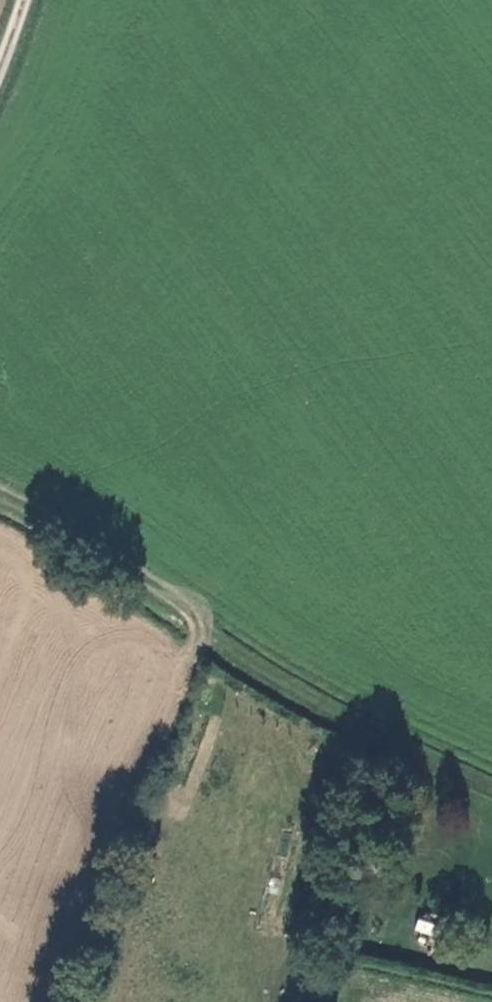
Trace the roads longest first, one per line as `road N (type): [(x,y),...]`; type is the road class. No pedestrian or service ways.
road 1 (track): [(0,498),(293,710),(491,797)]

